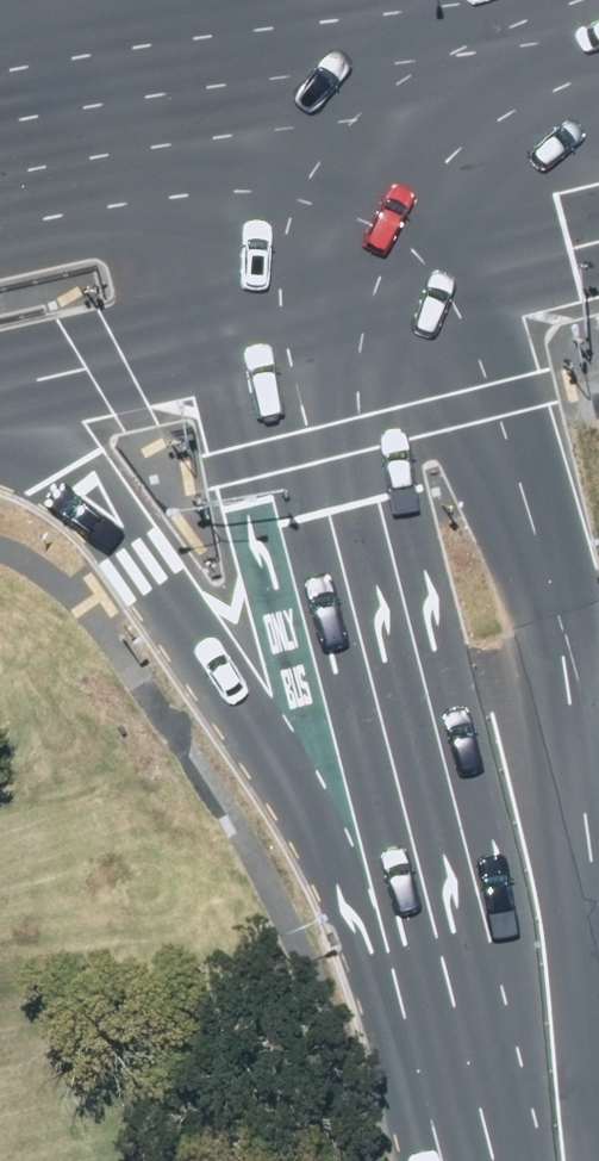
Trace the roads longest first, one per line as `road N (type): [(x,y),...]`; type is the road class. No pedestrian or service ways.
road 1 (primary): [(462,1130),(401,955),(187,599),(68,459),(0,416)]
road 2 (primary): [(462,1130),(272,338)]
road 3 (primary): [(230,134),(598,46)]
road 4 (primary): [(598,250),(272,338)]
road 5 (primary): [(272,338),(0,395)]
road 6 (primary): [(0,137),(230,134)]
road 7 (primary): [(272,338),(230,134)]

